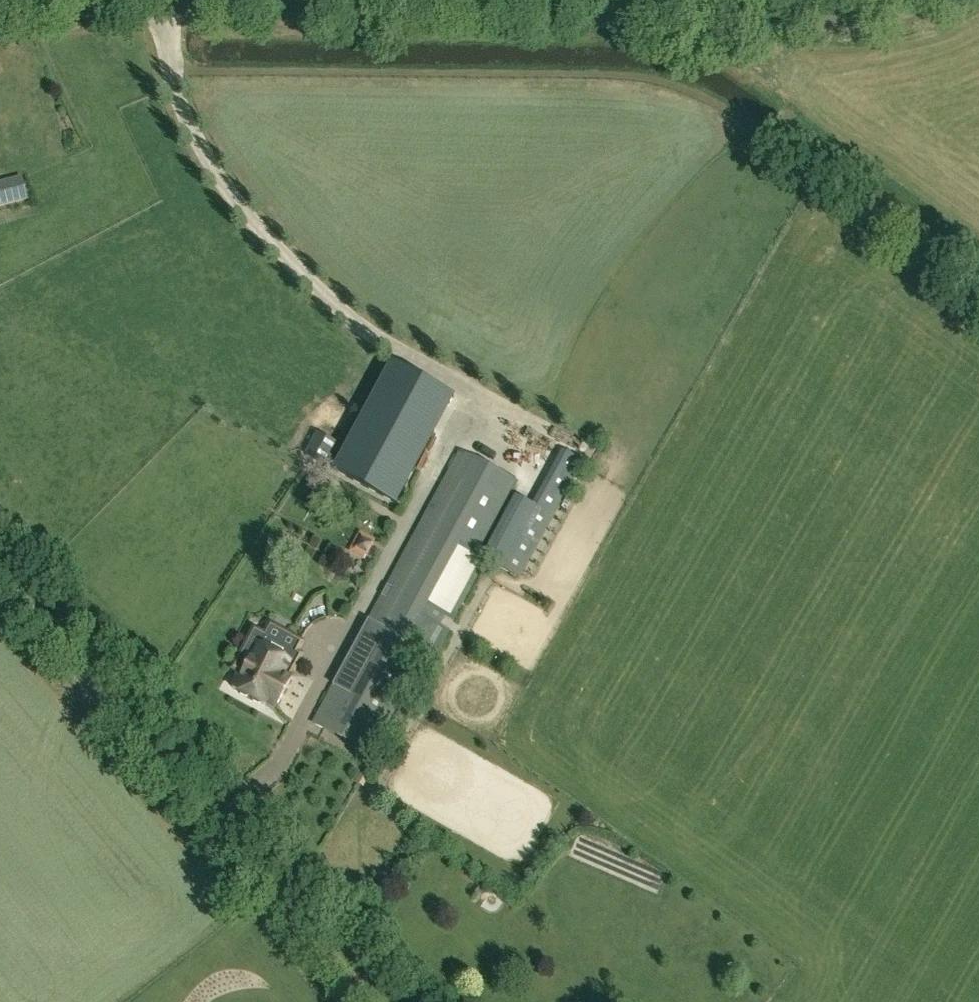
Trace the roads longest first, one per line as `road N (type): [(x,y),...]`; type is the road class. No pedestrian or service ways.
road 1 (tertiary): [(0,12),(158,4),(830,21),(931,0)]
road 2 (unclassified): [(367,1001),(0,589)]

